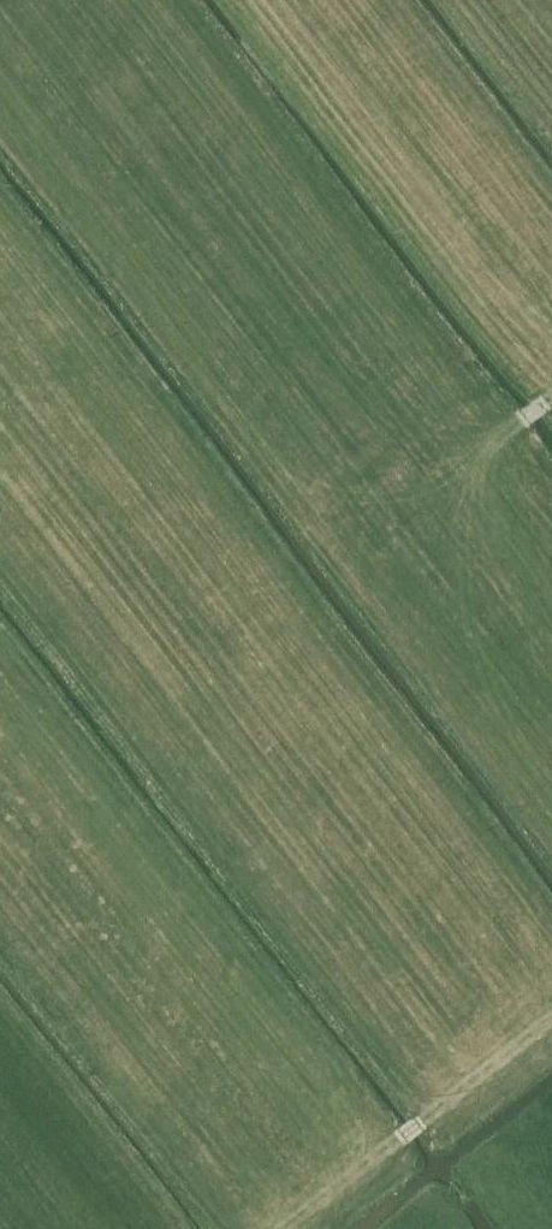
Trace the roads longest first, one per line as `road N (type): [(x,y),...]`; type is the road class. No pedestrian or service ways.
road 1 (track): [(551,824),(0,103)]
road 2 (track): [(447,1106),(0,531)]
road 3 (track): [(354,561),(551,402)]
road 4 (track): [(292,1228),(447,1106)]
road 5 (track): [(551,1021),(447,1106)]

